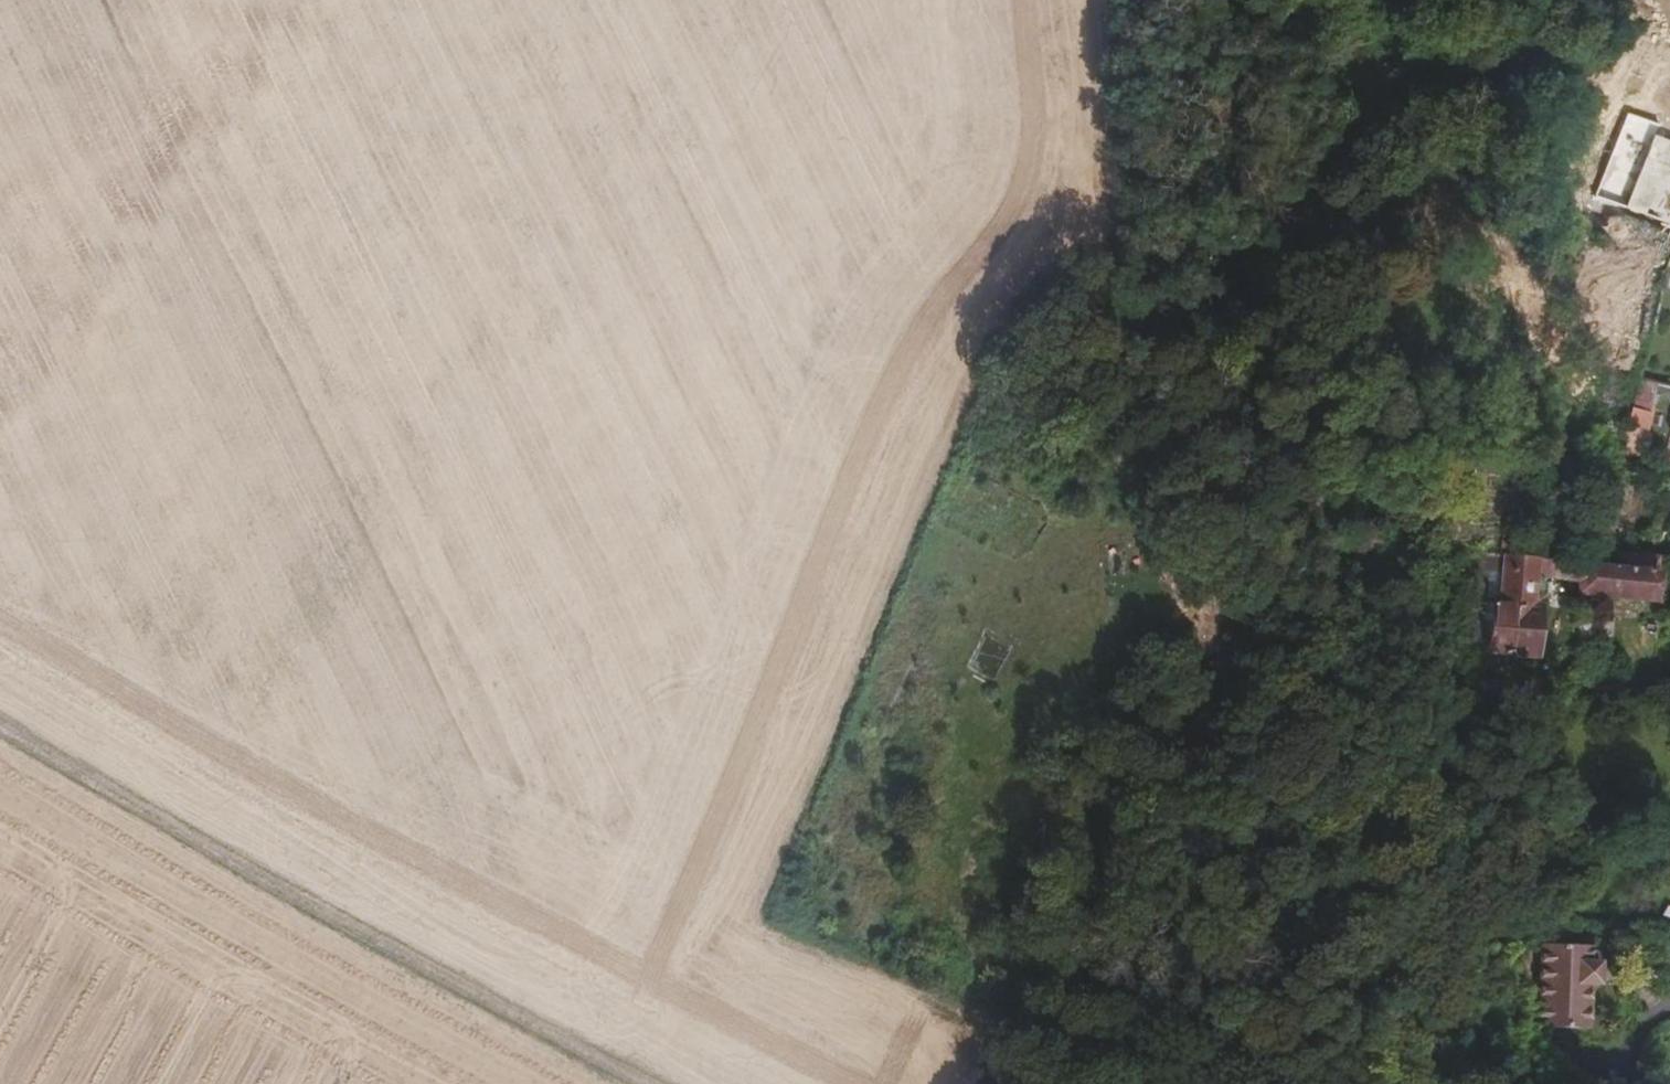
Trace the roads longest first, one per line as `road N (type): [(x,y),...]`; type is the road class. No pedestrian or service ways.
road 1 (track): [(0,709),(664,1083)]

